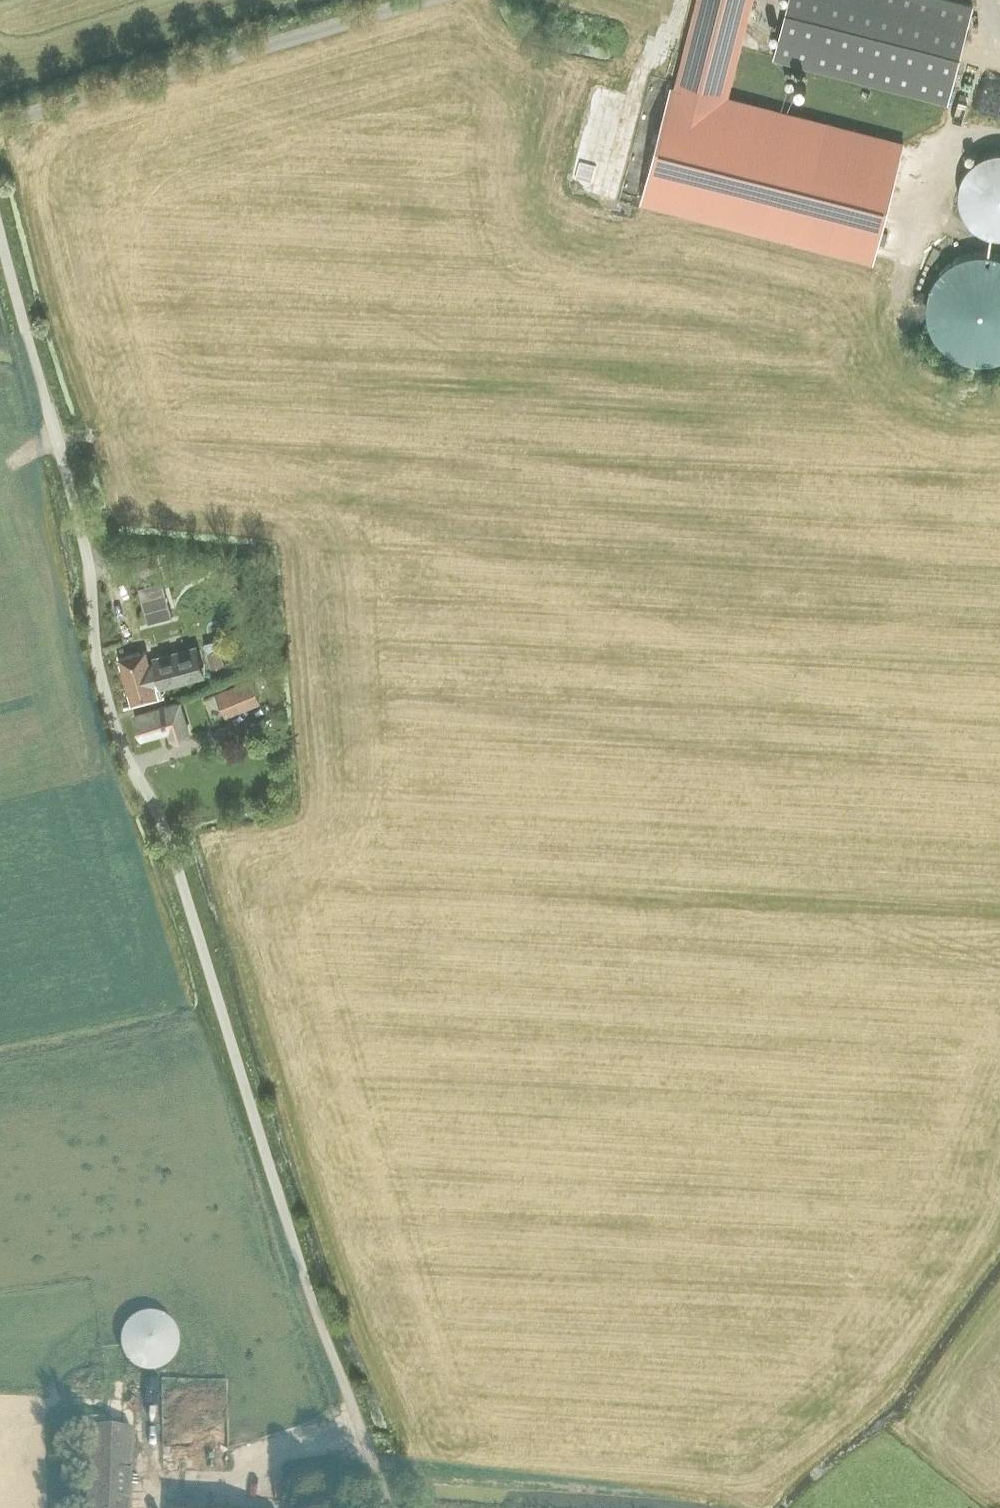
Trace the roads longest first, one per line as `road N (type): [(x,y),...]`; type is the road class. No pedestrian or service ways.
road 1 (unclassified): [(383,1507),(173,849),(114,724),(84,538),(0,229)]

